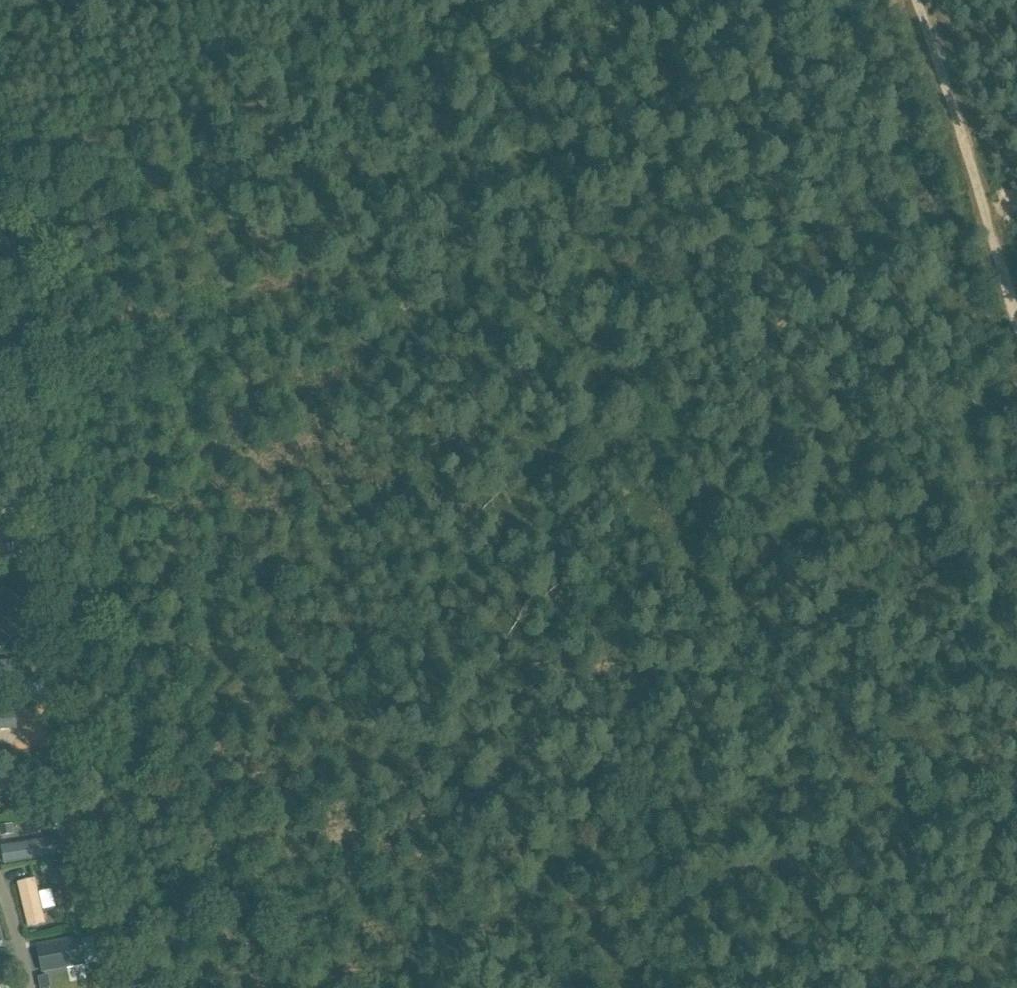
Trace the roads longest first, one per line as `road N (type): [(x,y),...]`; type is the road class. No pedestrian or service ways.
road 1 (track): [(0,164),(754,0)]
road 2 (track): [(0,277),(132,987)]
road 3 (track): [(914,0),(1016,323)]

